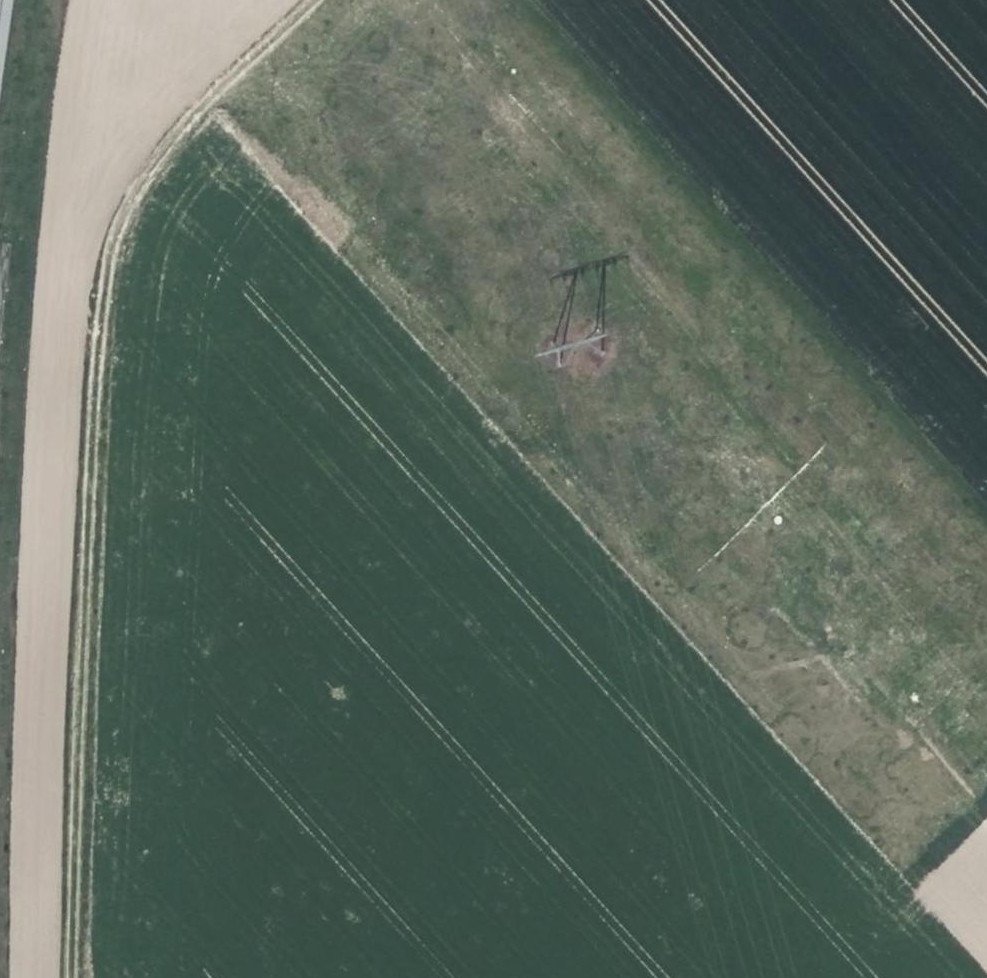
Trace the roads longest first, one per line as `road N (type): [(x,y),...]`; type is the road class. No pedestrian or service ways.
road 1 (track): [(135,191),(114,232),(93,392),(74,977)]

